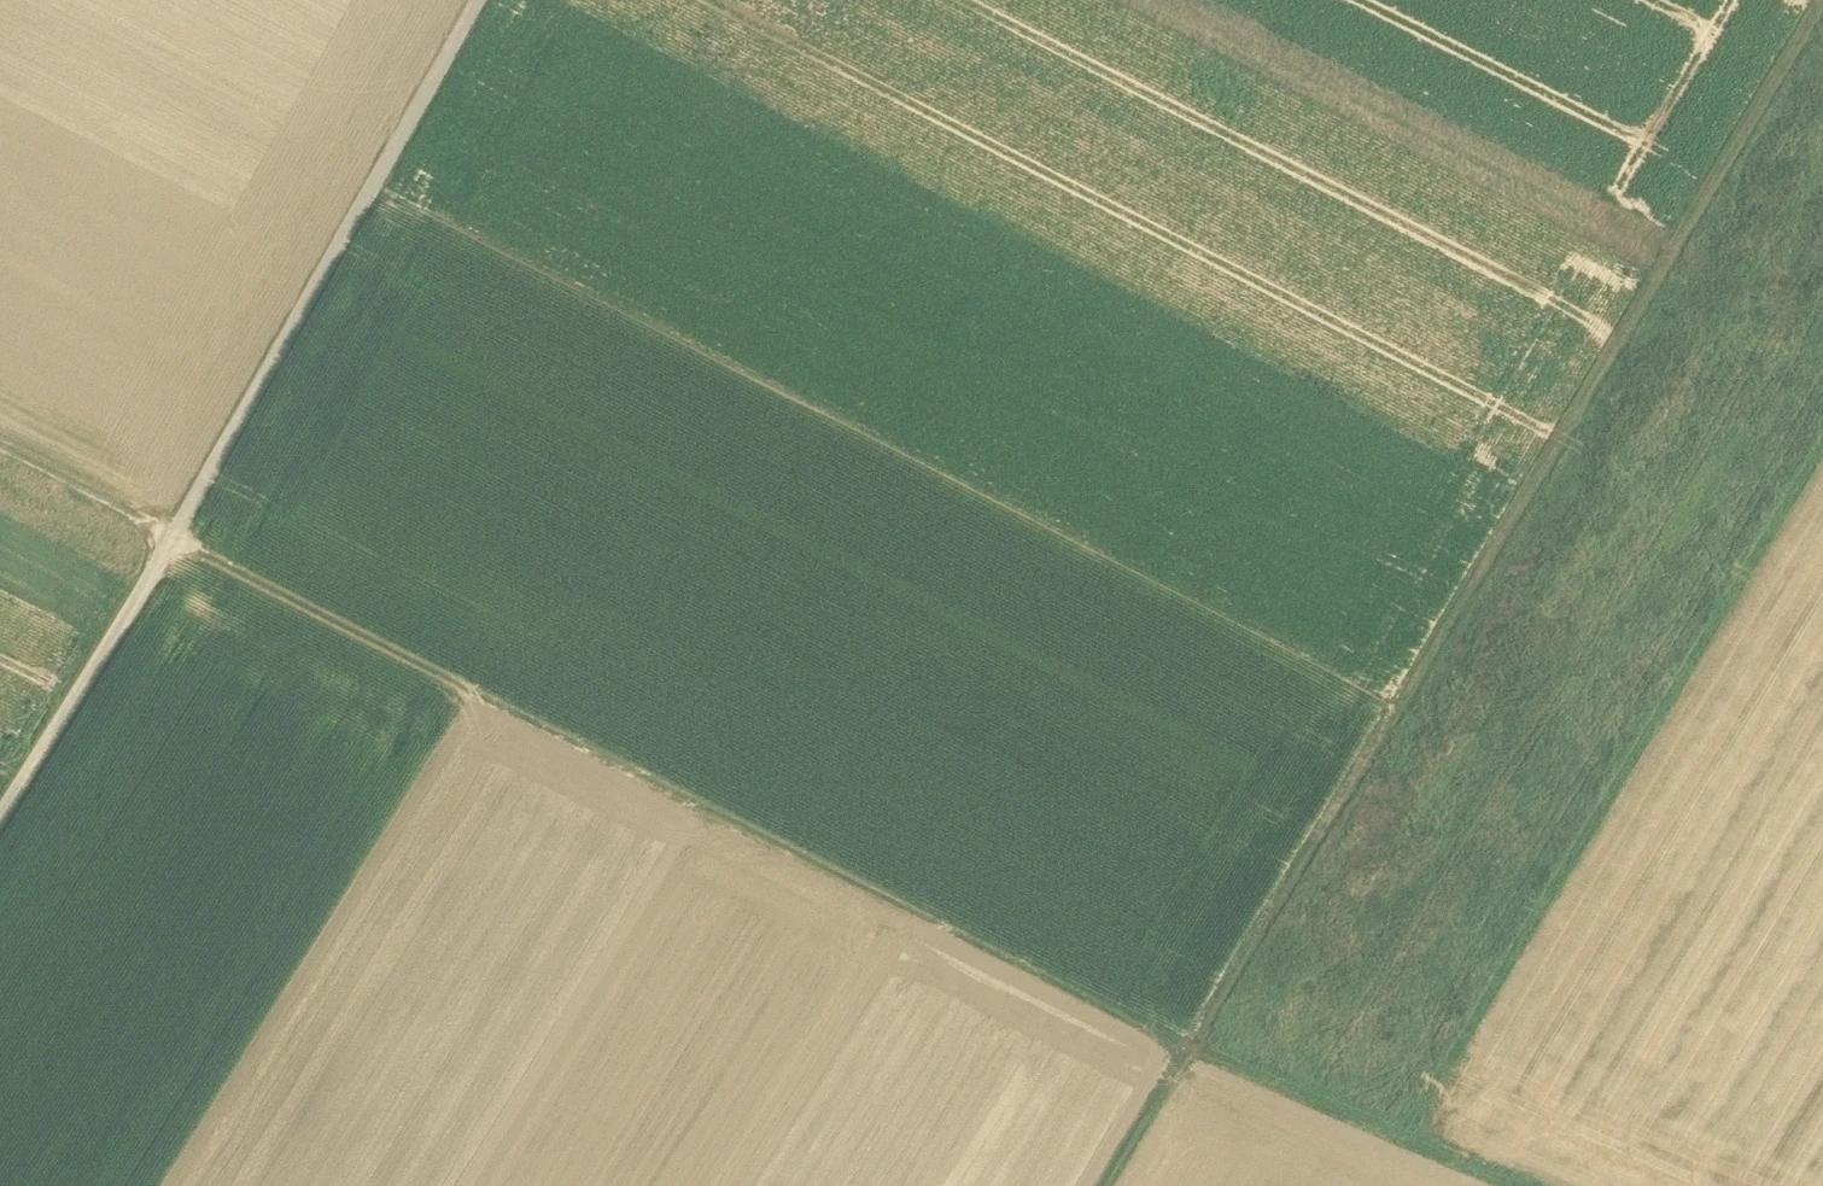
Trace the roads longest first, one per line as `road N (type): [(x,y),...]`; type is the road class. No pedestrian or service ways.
road 1 (track): [(1117,1185),(1822,30)]
road 2 (track): [(0,448),(604,771),(1199,1061)]
road 3 (track): [(481,0),(177,538),(0,819)]

